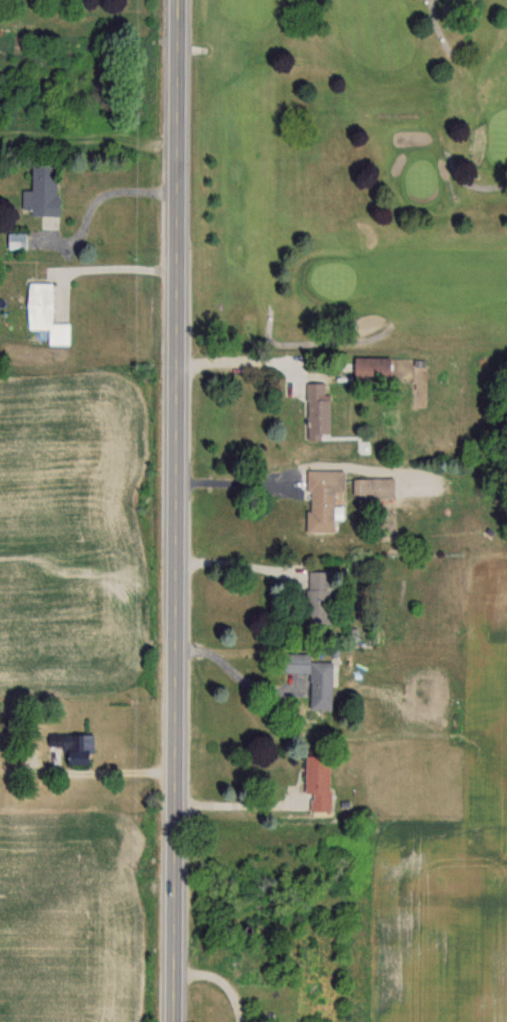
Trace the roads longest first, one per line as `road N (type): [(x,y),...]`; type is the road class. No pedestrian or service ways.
road 1 (primary): [(176,1021),(180,0)]

